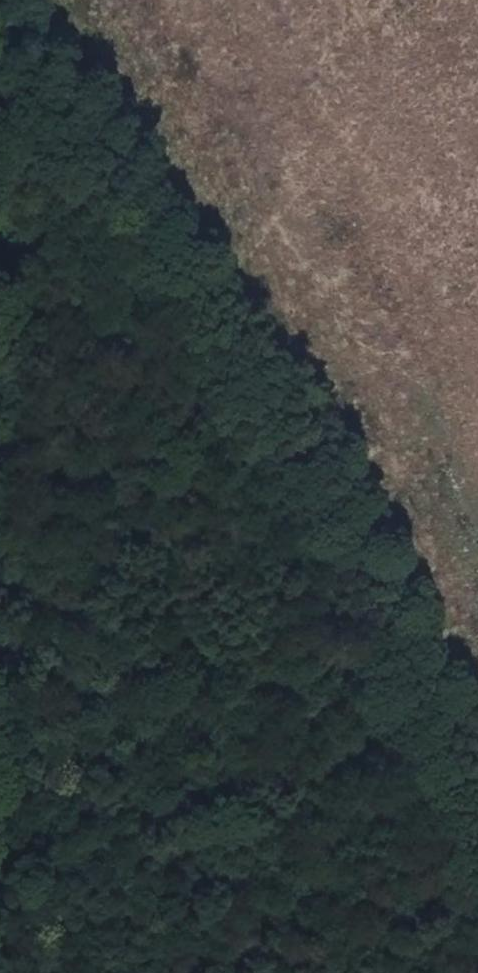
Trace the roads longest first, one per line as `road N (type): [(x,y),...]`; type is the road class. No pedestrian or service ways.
road 1 (track): [(477,932),(411,823),(287,469),(195,325),(0,118)]
road 2 (track): [(3,129),(0,525)]

